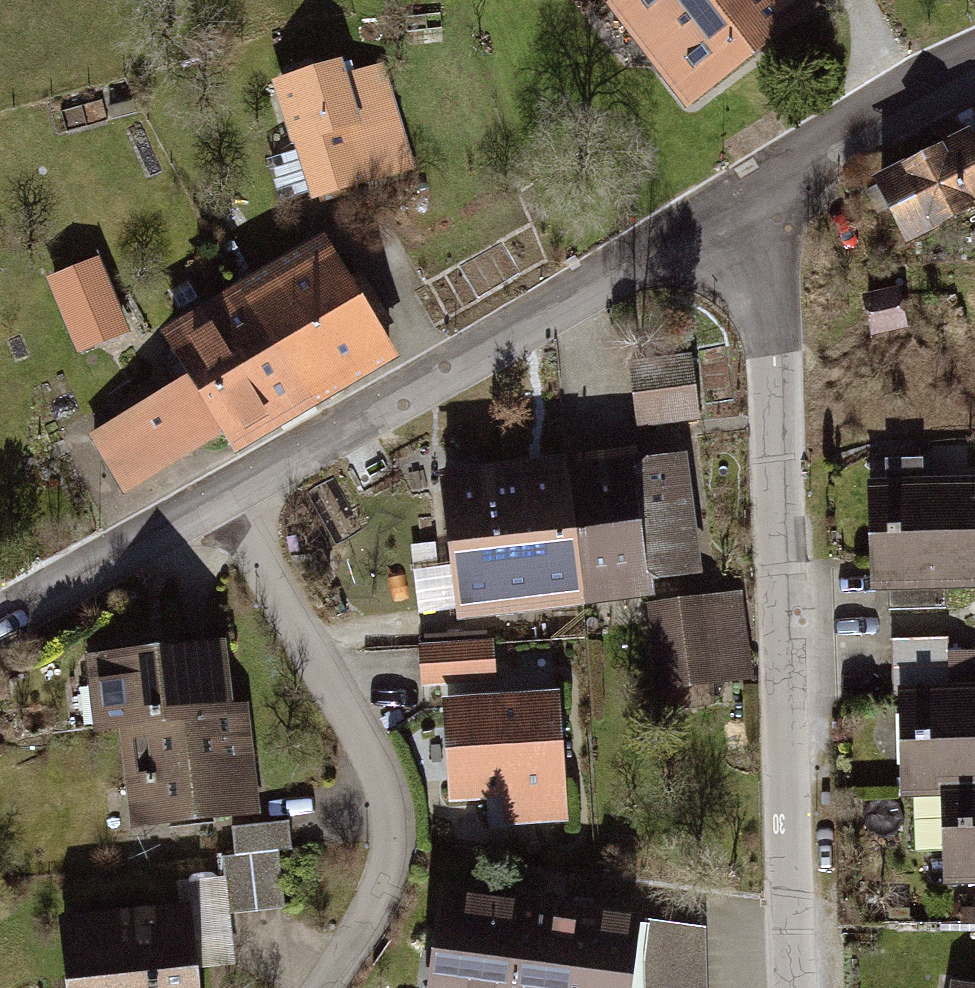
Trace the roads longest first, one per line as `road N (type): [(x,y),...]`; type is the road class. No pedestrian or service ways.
road 1 (residential): [(735,201),(772,297),(793,987)]
road 2 (residential): [(735,201),(215,504)]
road 3 (residential): [(215,504),(374,752),(392,803),(396,864),(368,933),(329,987)]
road 4 (residential): [(974,70),(735,201)]
road 5 (residential): [(215,504),(0,623)]

